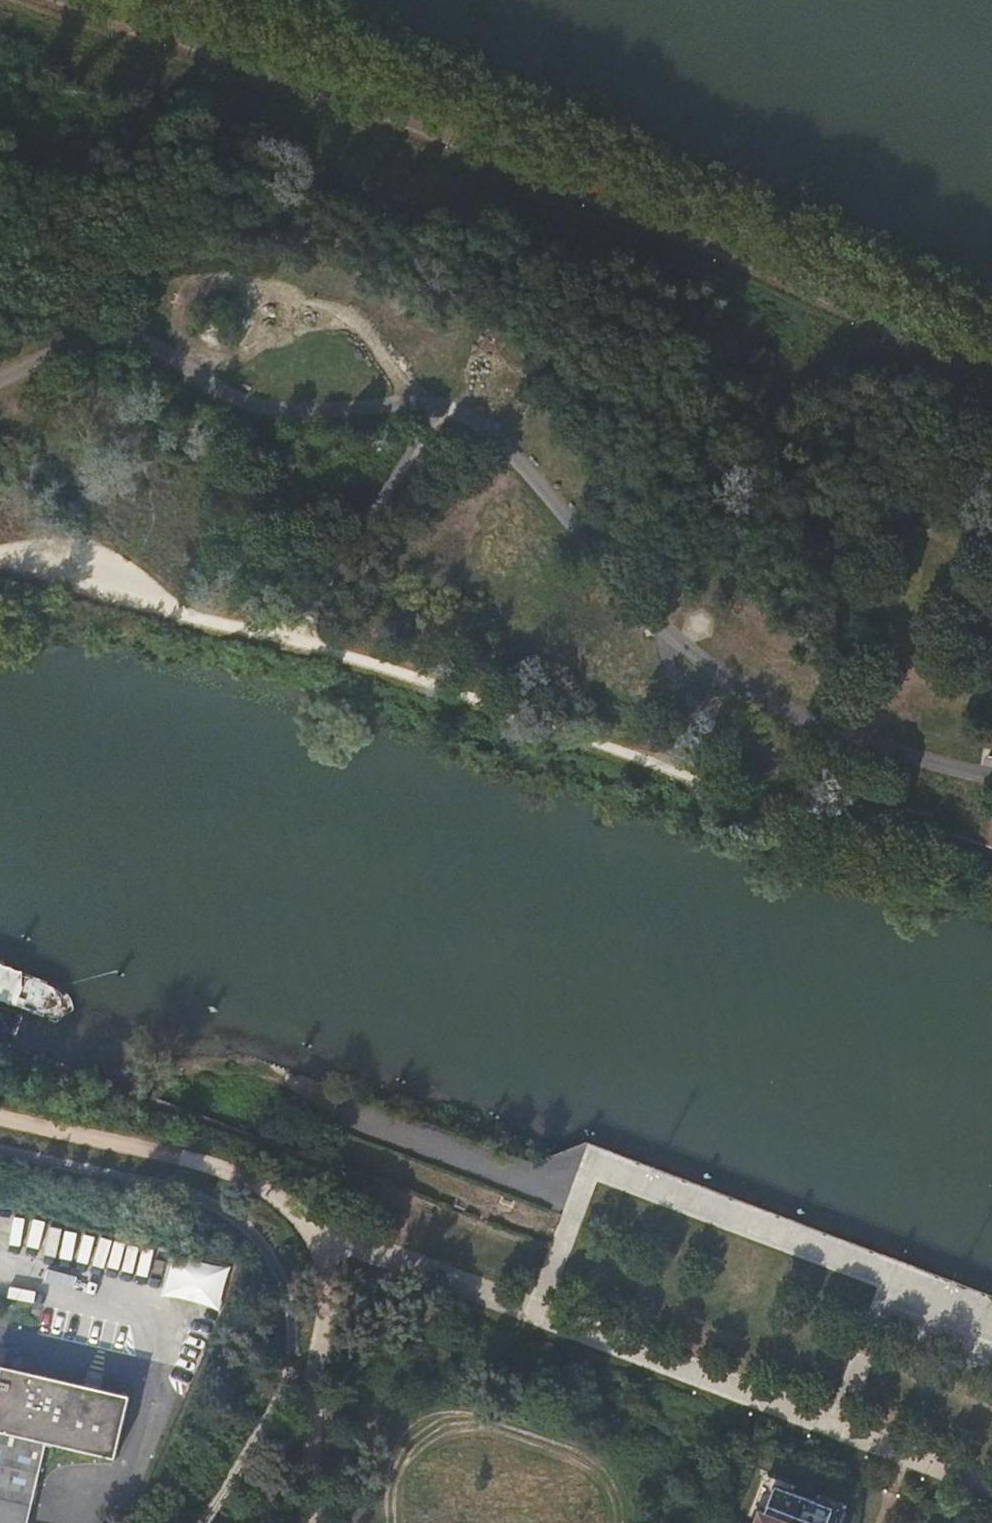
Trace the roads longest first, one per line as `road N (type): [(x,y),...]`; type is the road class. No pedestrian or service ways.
road 1 (tertiary): [(991,357),(593,185),(95,0)]

